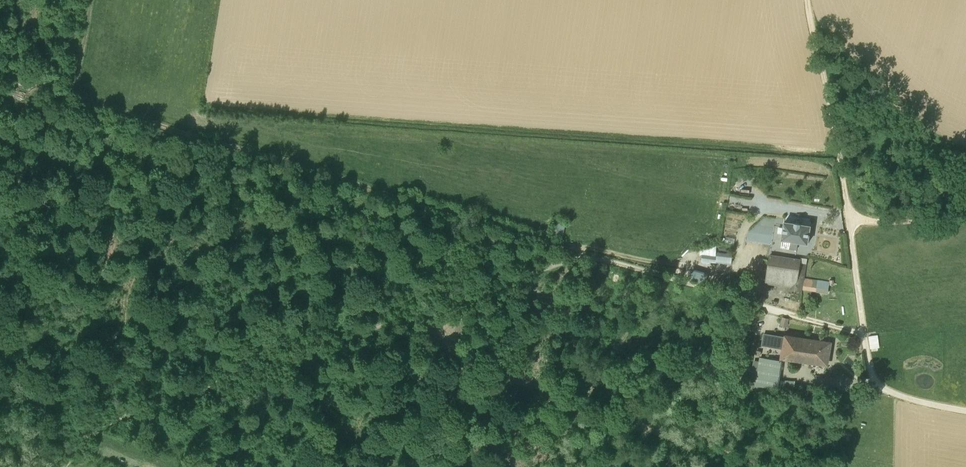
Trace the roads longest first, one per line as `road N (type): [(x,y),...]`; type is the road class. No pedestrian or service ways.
road 1 (track): [(90,0),(75,87),(88,100),(583,248)]
road 2 (track): [(583,258),(126,417),(99,429),(61,466)]
road 3 (track): [(864,334),(583,258)]
road 4 (track): [(851,224),(808,0)]
road 5 (track): [(583,248),(751,269)]
road 6 (track): [(965,409),(873,393),(864,334)]

